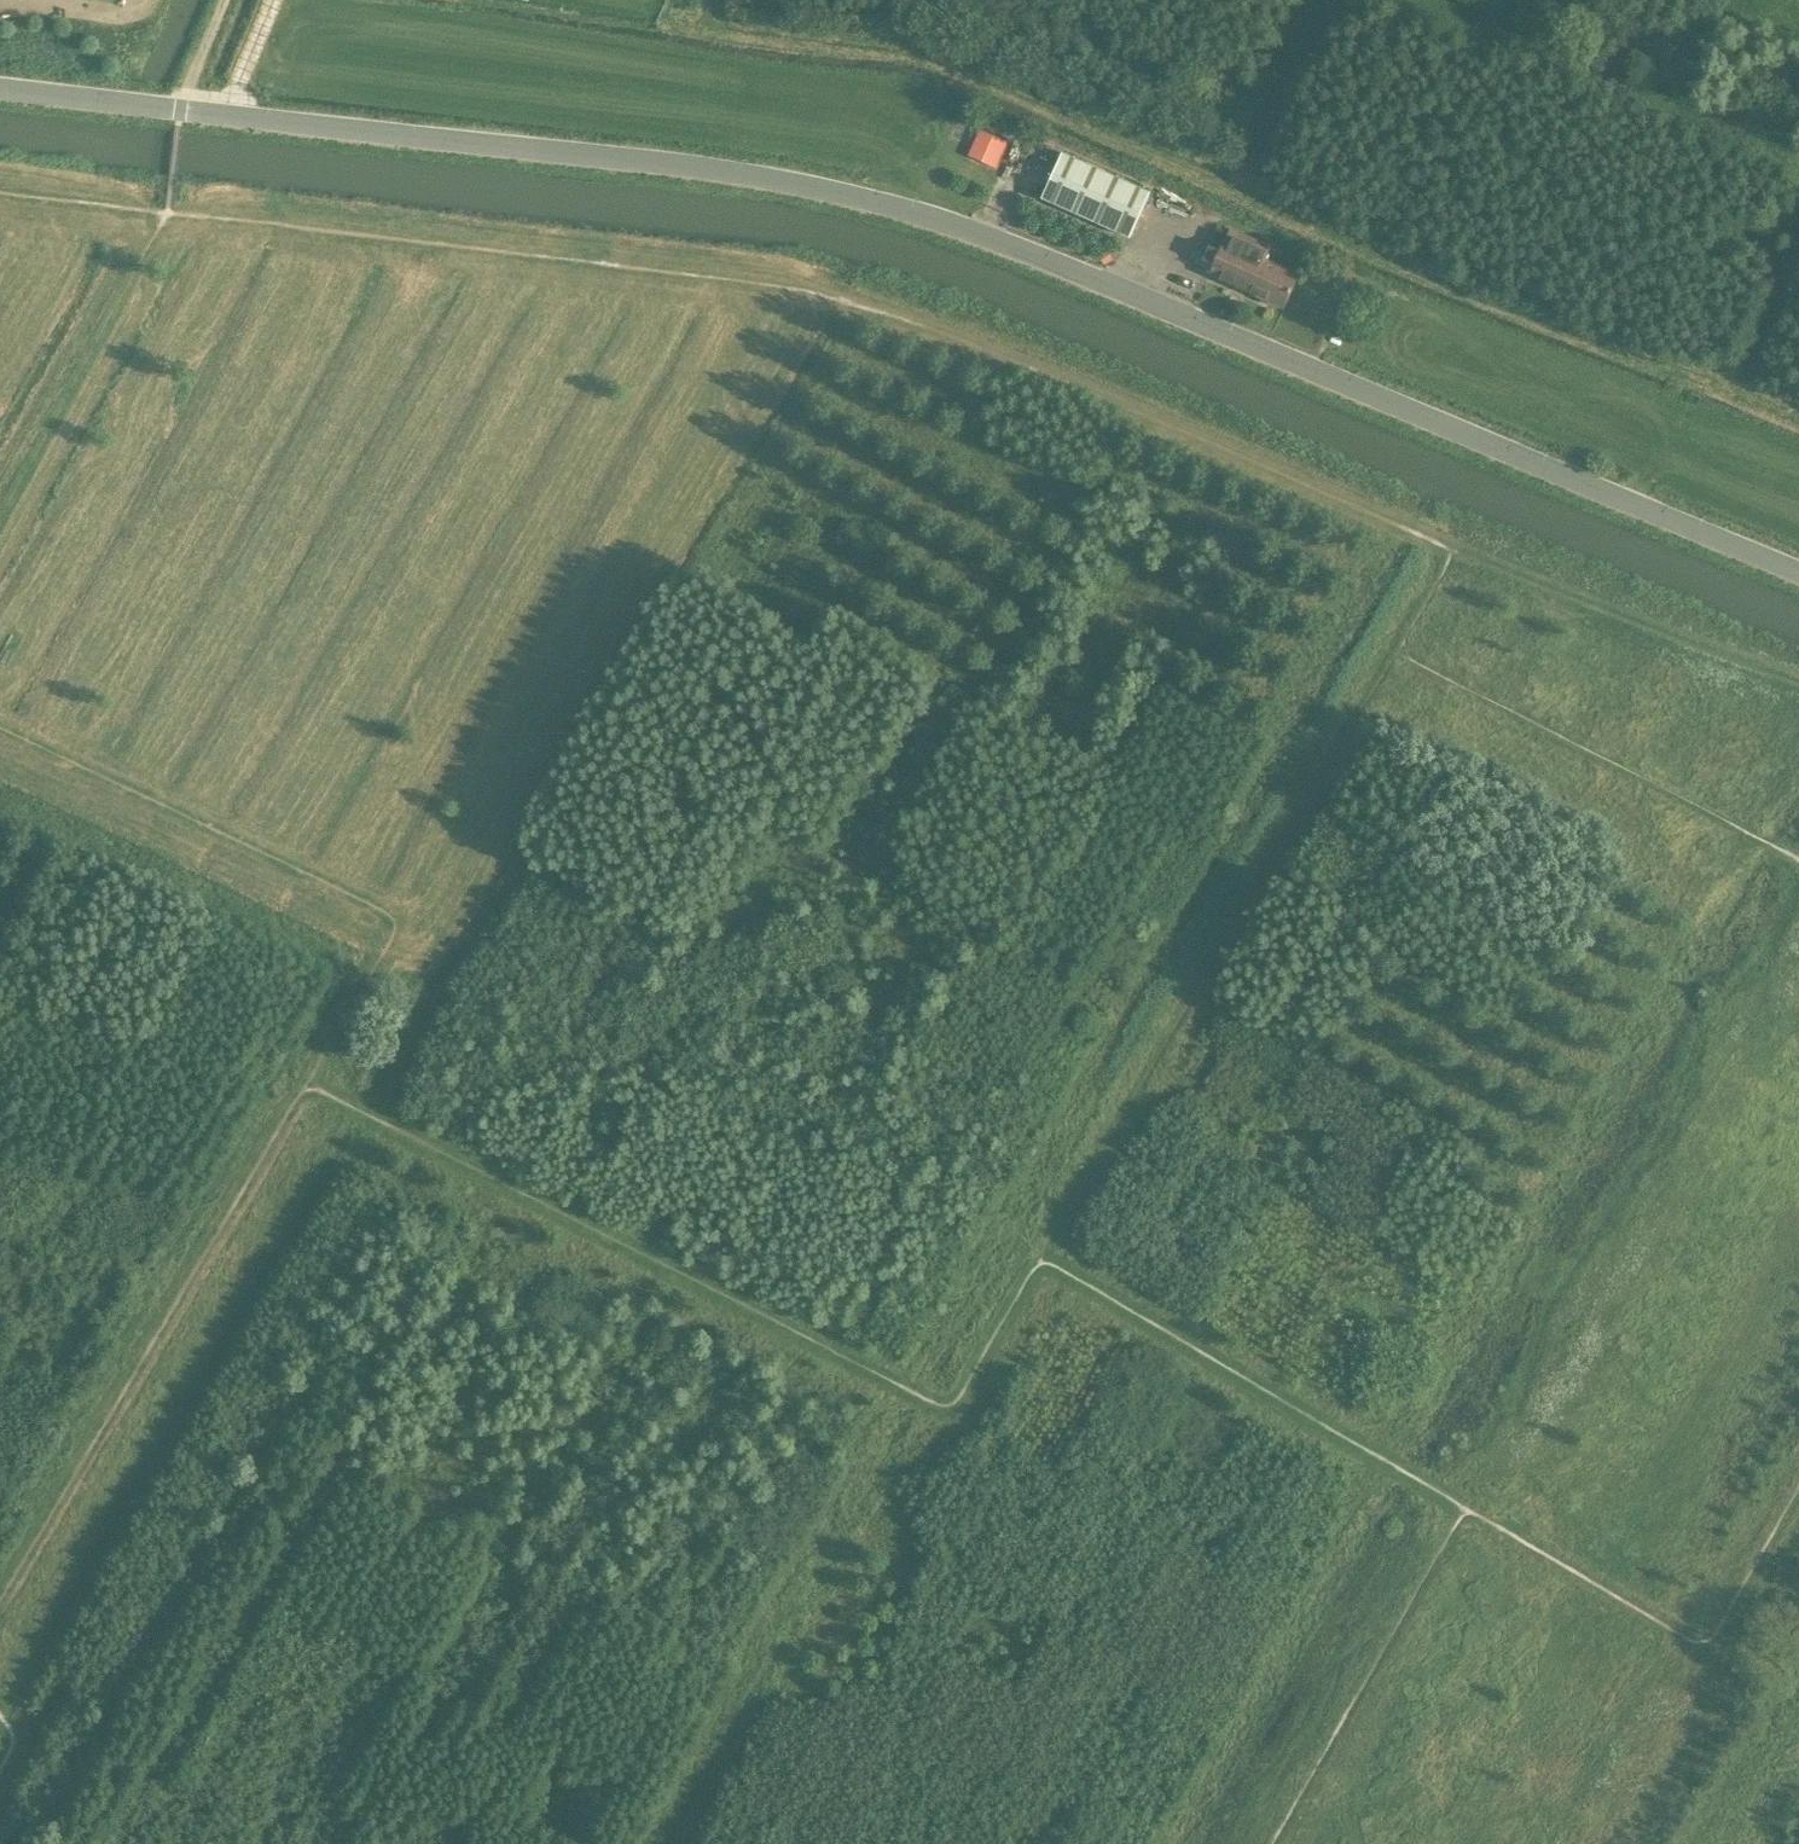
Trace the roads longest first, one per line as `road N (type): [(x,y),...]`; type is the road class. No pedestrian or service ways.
road 1 (unclassified): [(1798,572),(985,236),(877,202),(714,171),(0,90)]

